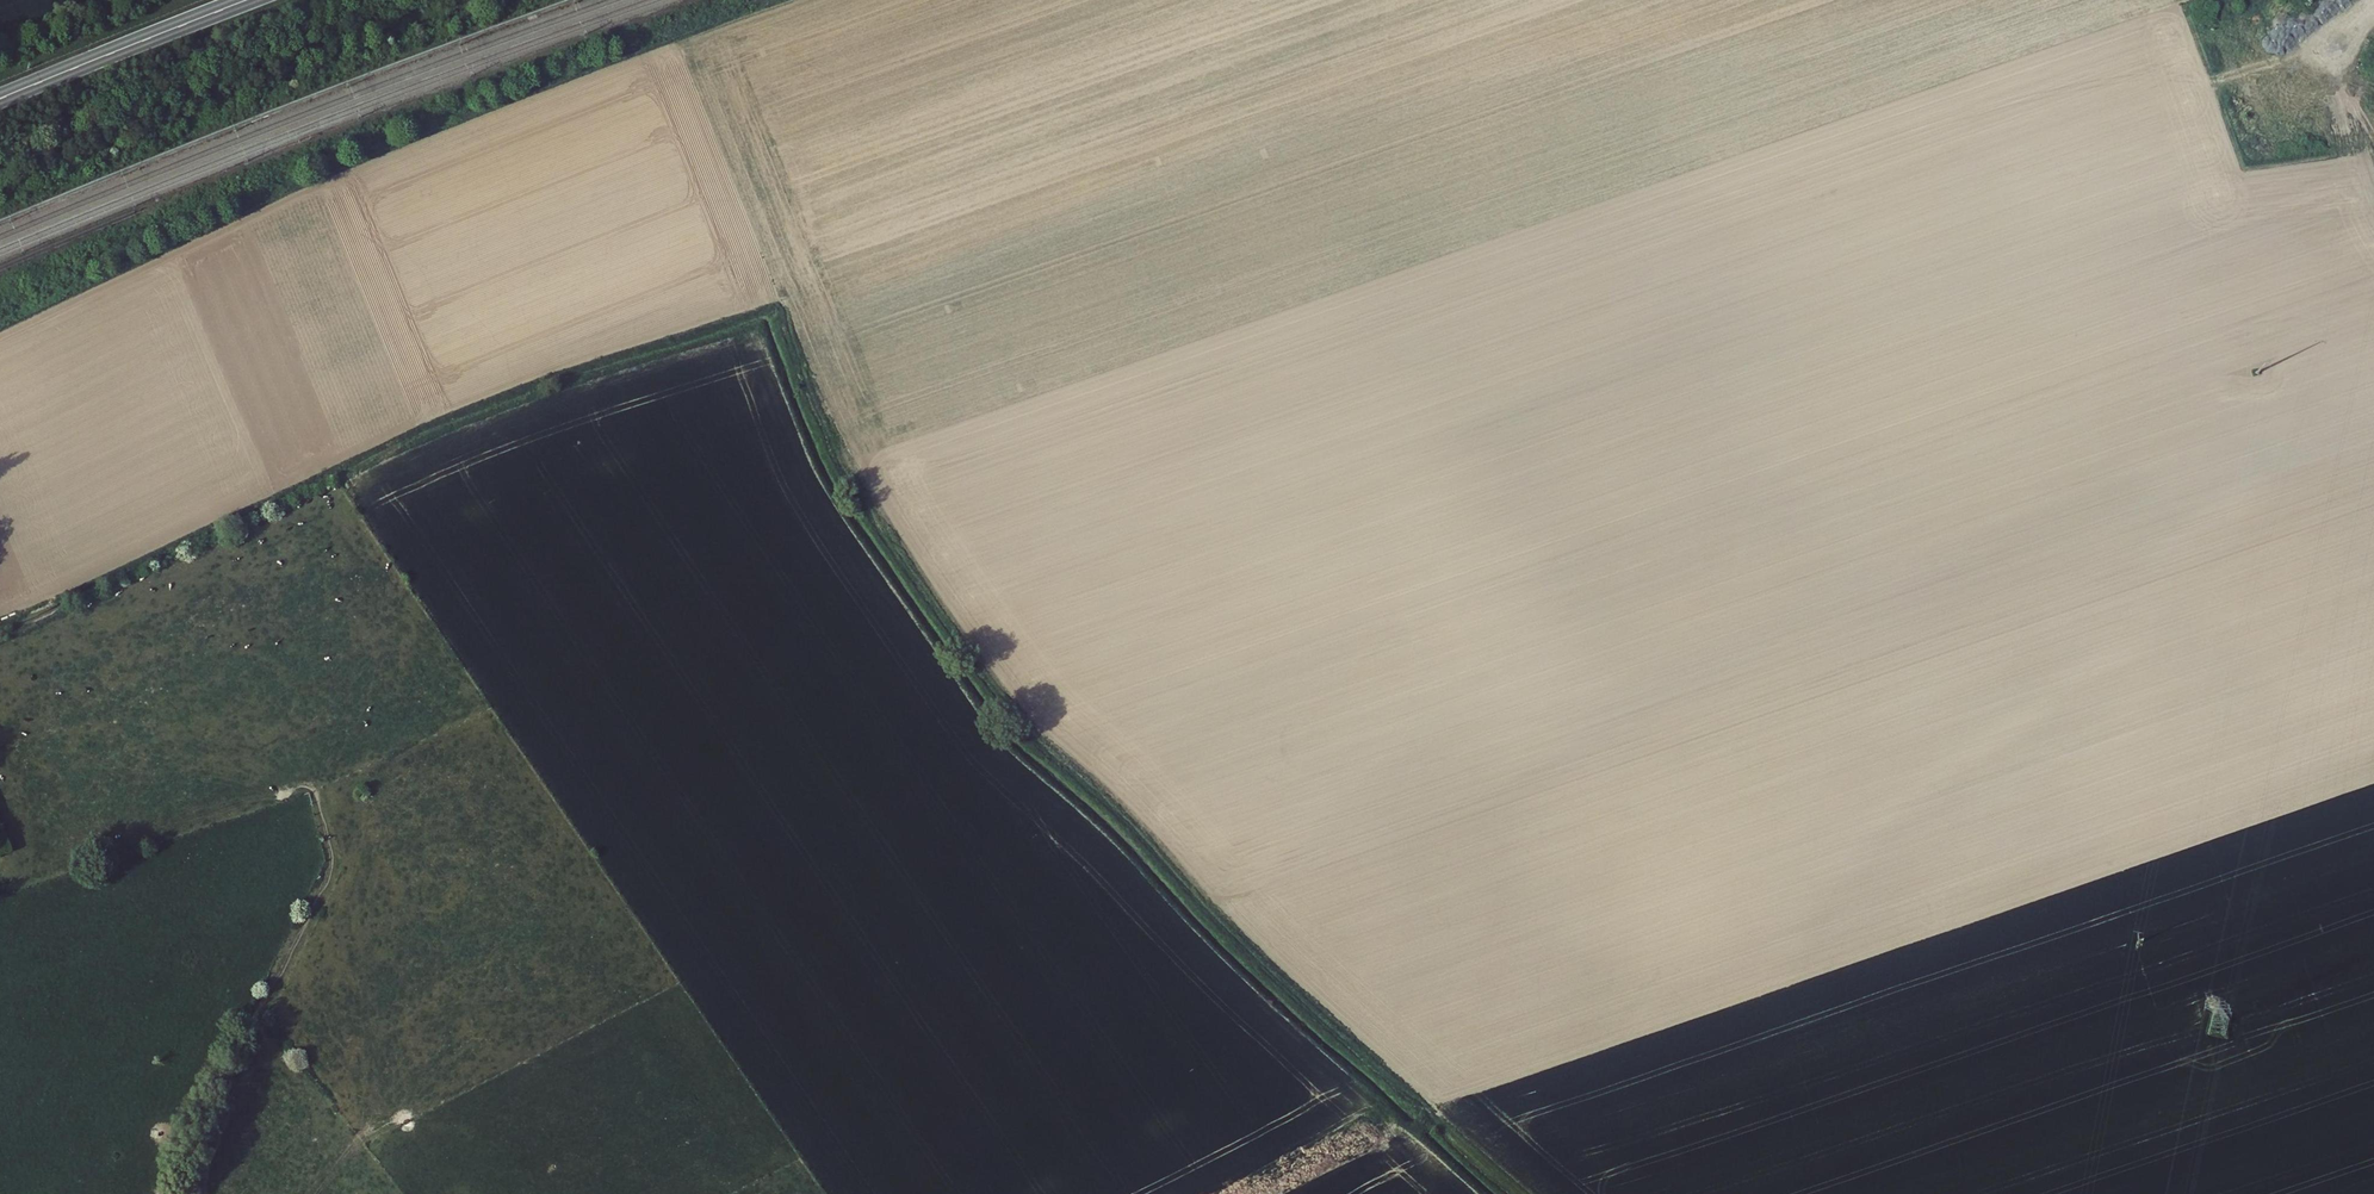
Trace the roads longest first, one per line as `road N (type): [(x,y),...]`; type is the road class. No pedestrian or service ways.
road 1 (primary): [(251,0),(0,100)]

